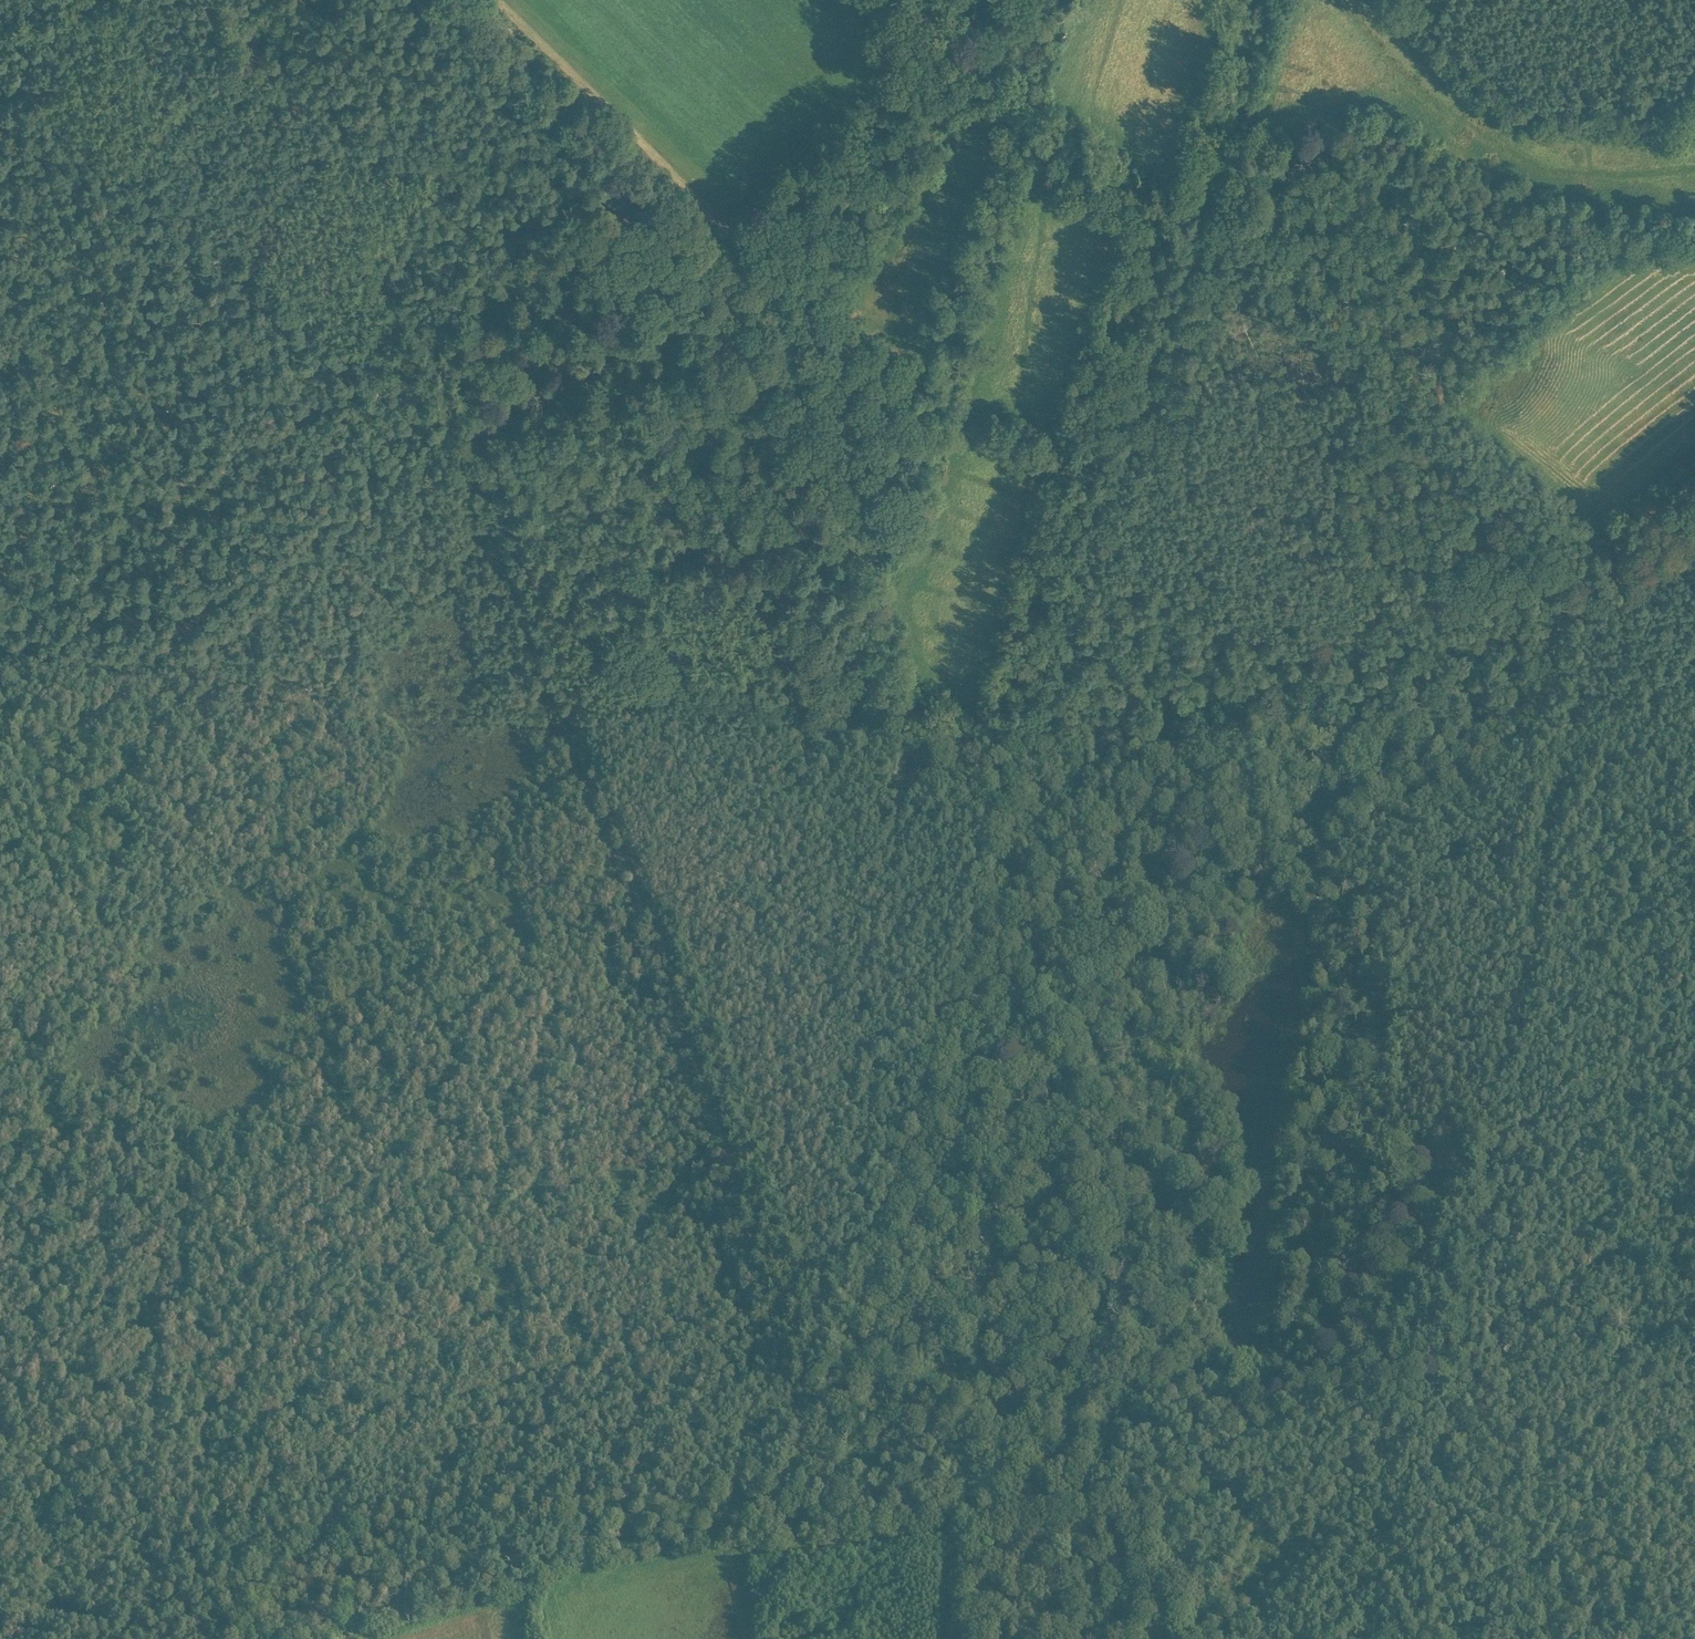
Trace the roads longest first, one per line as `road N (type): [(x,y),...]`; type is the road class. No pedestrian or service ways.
road 1 (track): [(1598,572),(1483,1384),(1550,1638)]
road 2 (track): [(1258,0),(1031,746)]

